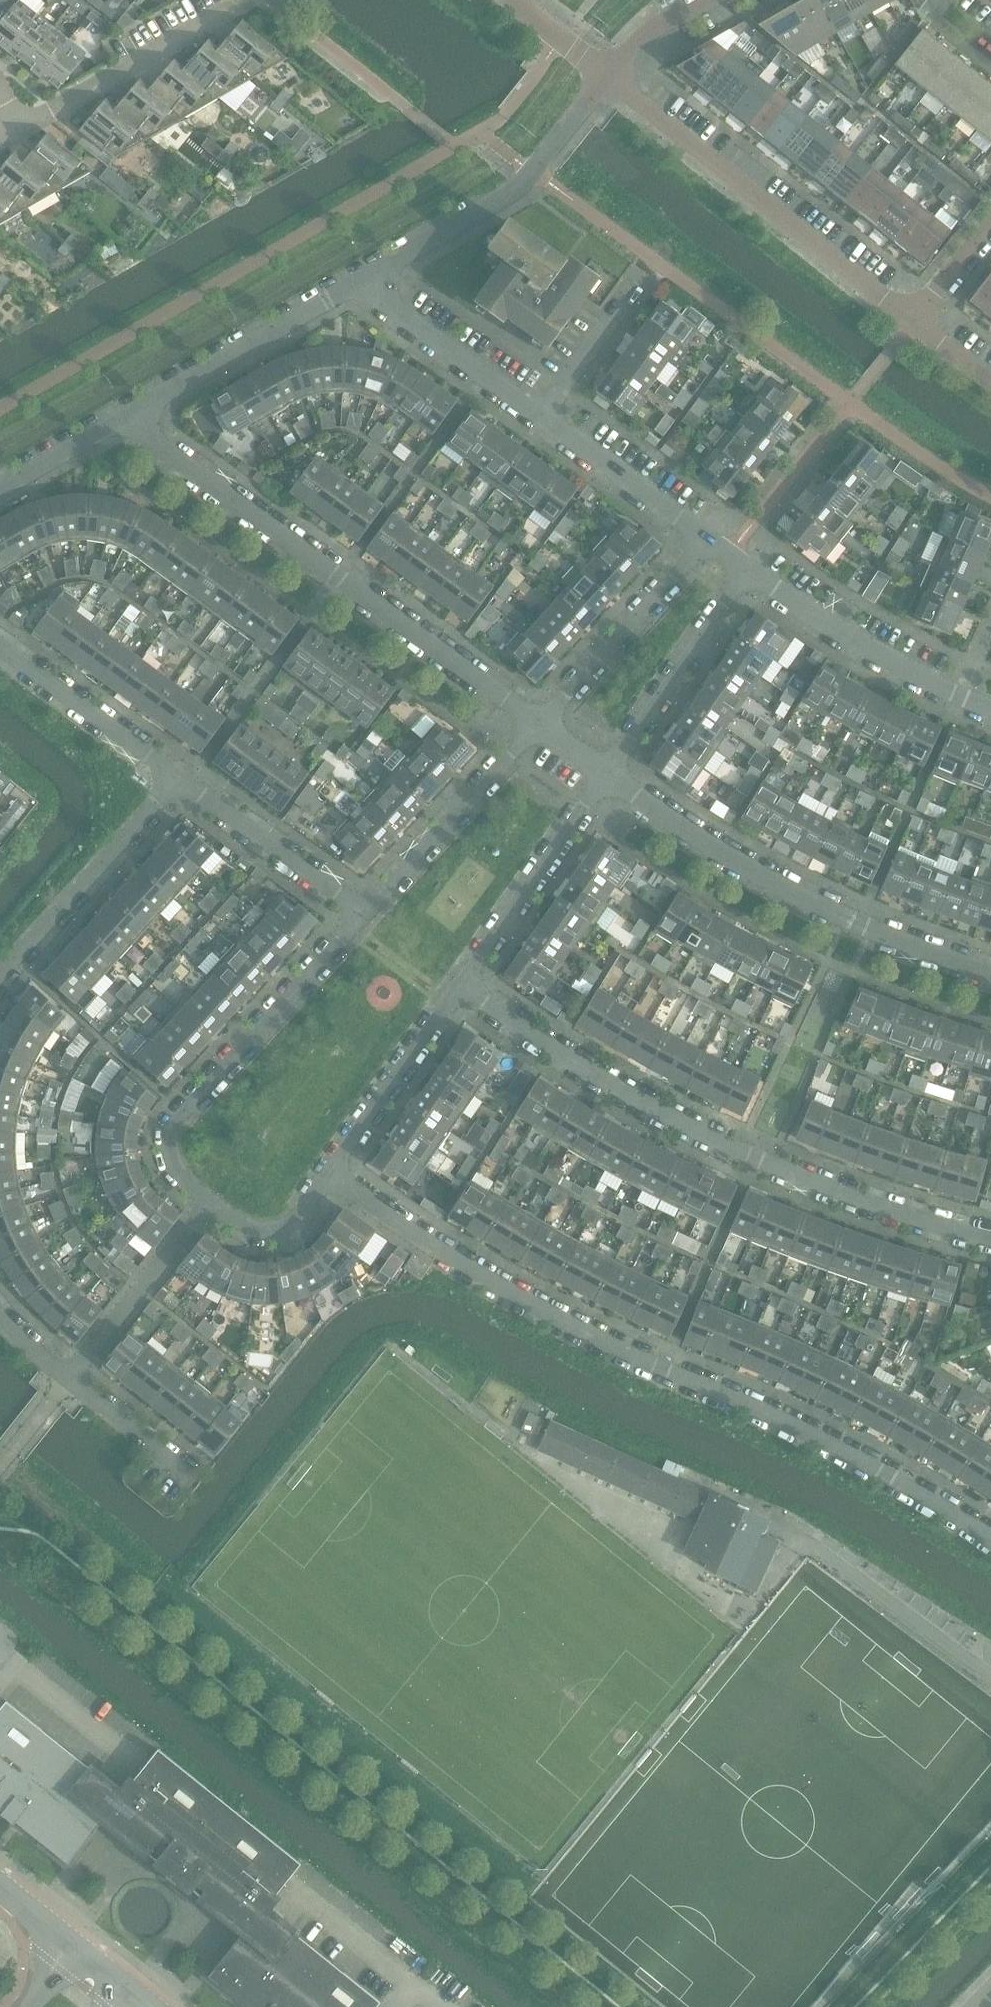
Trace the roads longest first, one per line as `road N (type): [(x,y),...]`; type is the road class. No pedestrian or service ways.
road 1 (residential): [(990,1534),(894,1475),(503,1290),(329,1173)]
road 2 (residential): [(990,1236),(923,1219),(756,1153),(599,1073),(464,984)]
road 3 (residential): [(537,720),(122,413)]
road 4 (residential): [(607,774),(724,851),(845,915),(990,972)]
road 5 (residential): [(914,320),(610,76)]
road 6 (residential): [(365,914),(183,1110),(169,1137),(179,1179),(208,1214)]
road 7 (residential): [(359,276),(514,185),(610,76)]
road 8 (residential): [(122,413),(359,276)]
road 9 (residential): [(0,970),(180,777)]
road 10 (residential): [(537,720),(365,914)]
road 11 (residential): [(464,984),(607,774)]
road 12 (residential): [(607,774),(750,569)]
road 13 (residential): [(704,536),(537,720)]
road 14 (residential): [(961,693),(841,630),(750,569)]
road 15 (residential): [(329,1173),(464,984)]
road 16 (residential): [(365,914),(180,777)]
road 17 (residential): [(541,415),(359,276)]
road 18 (residential): [(35,114),(230,5)]
road 19 (residential): [(180,777),(0,646)]
road 20 (residential): [(70,1380),(208,1214)]
road 21 (residential): [(704,536),(541,415)]
road 22 (residential): [(208,1214),(249,1234),(287,1226),(329,1173)]
road 23 (residential): [(541,415),(630,293)]
road 24 (residential): [(186,1470),(70,1380)]
road 25 (residential): [(0,484),(122,413)]
road 26 (residential): [(610,76),(513,0)]
road 27 (residential): [(914,320),(990,224)]
road 28 (residential): [(610,76),(643,35),(701,0)]

